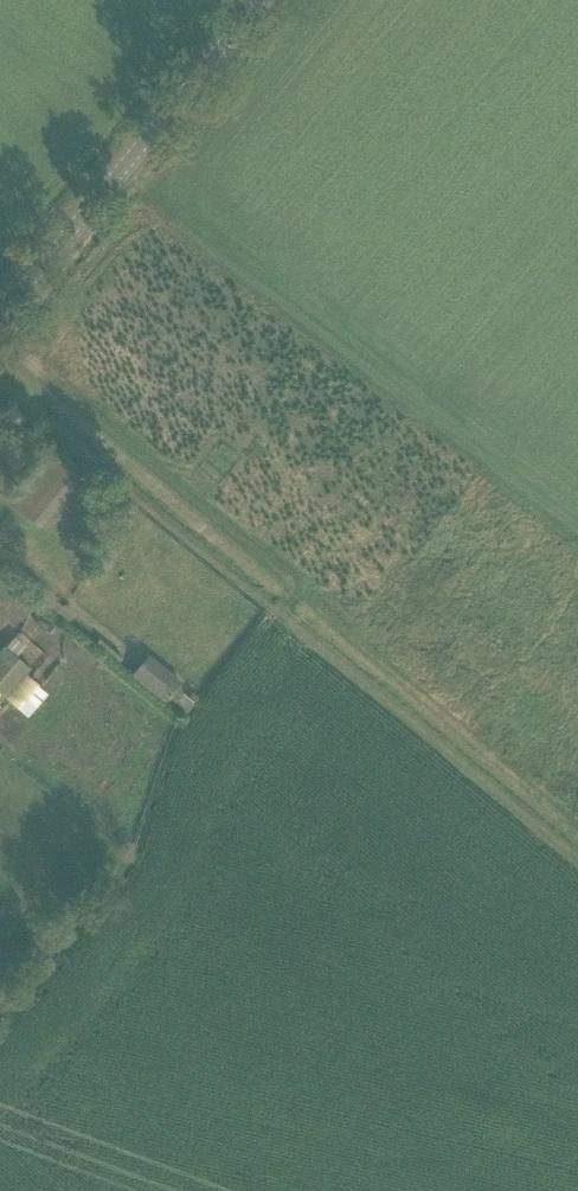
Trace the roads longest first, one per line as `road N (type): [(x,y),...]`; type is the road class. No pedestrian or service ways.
road 1 (unclassified): [(0,312),(259,0)]

